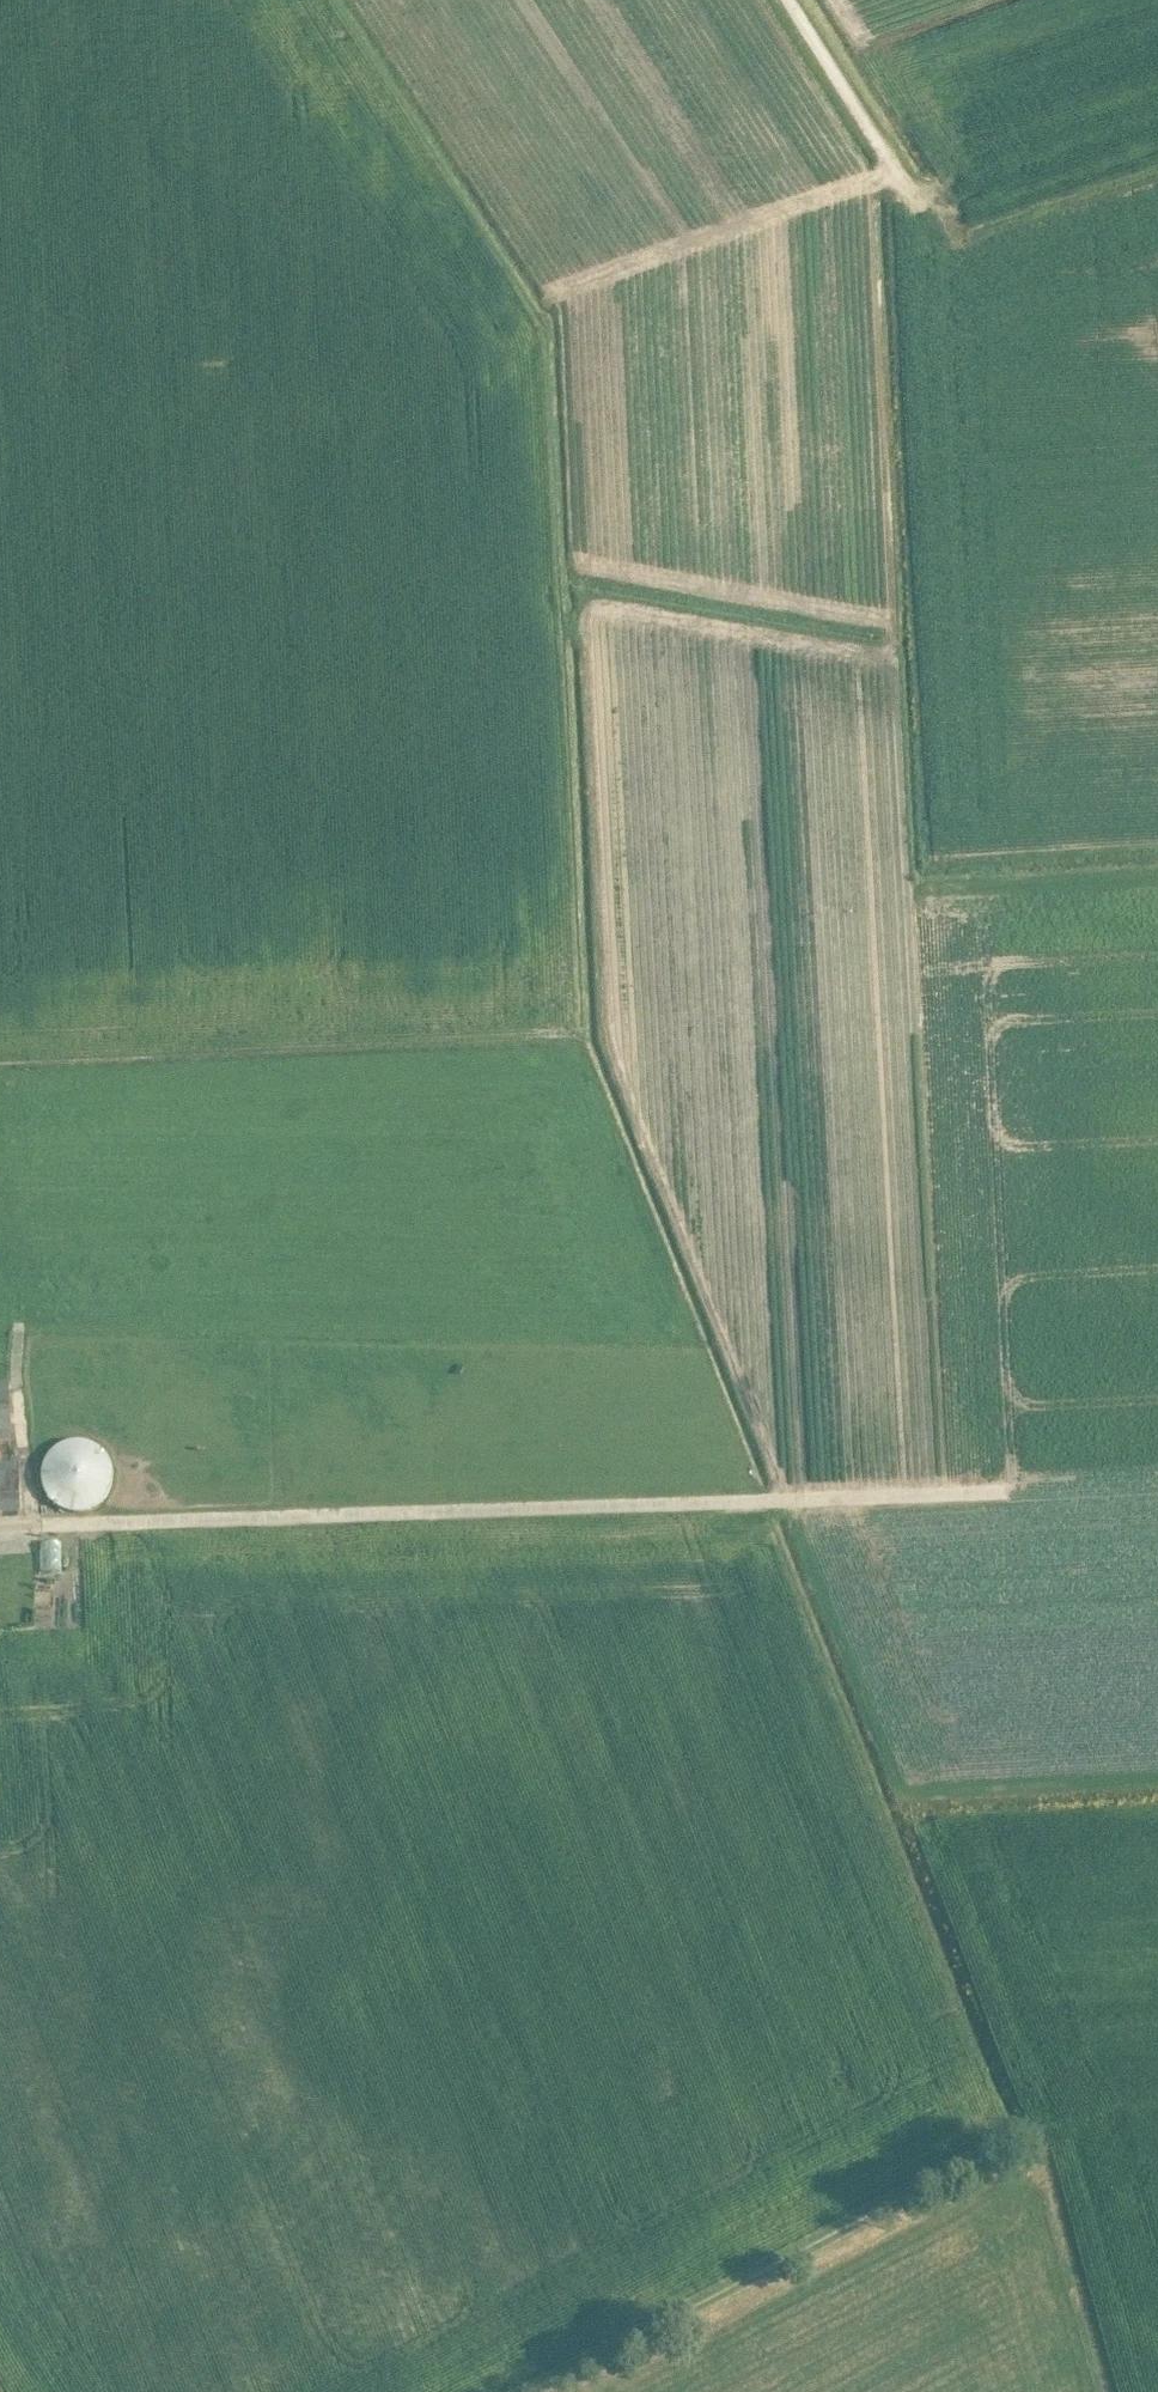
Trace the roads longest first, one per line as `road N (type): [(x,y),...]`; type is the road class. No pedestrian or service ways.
road 1 (unclassified): [(914,215),(898,156),(799,0)]

